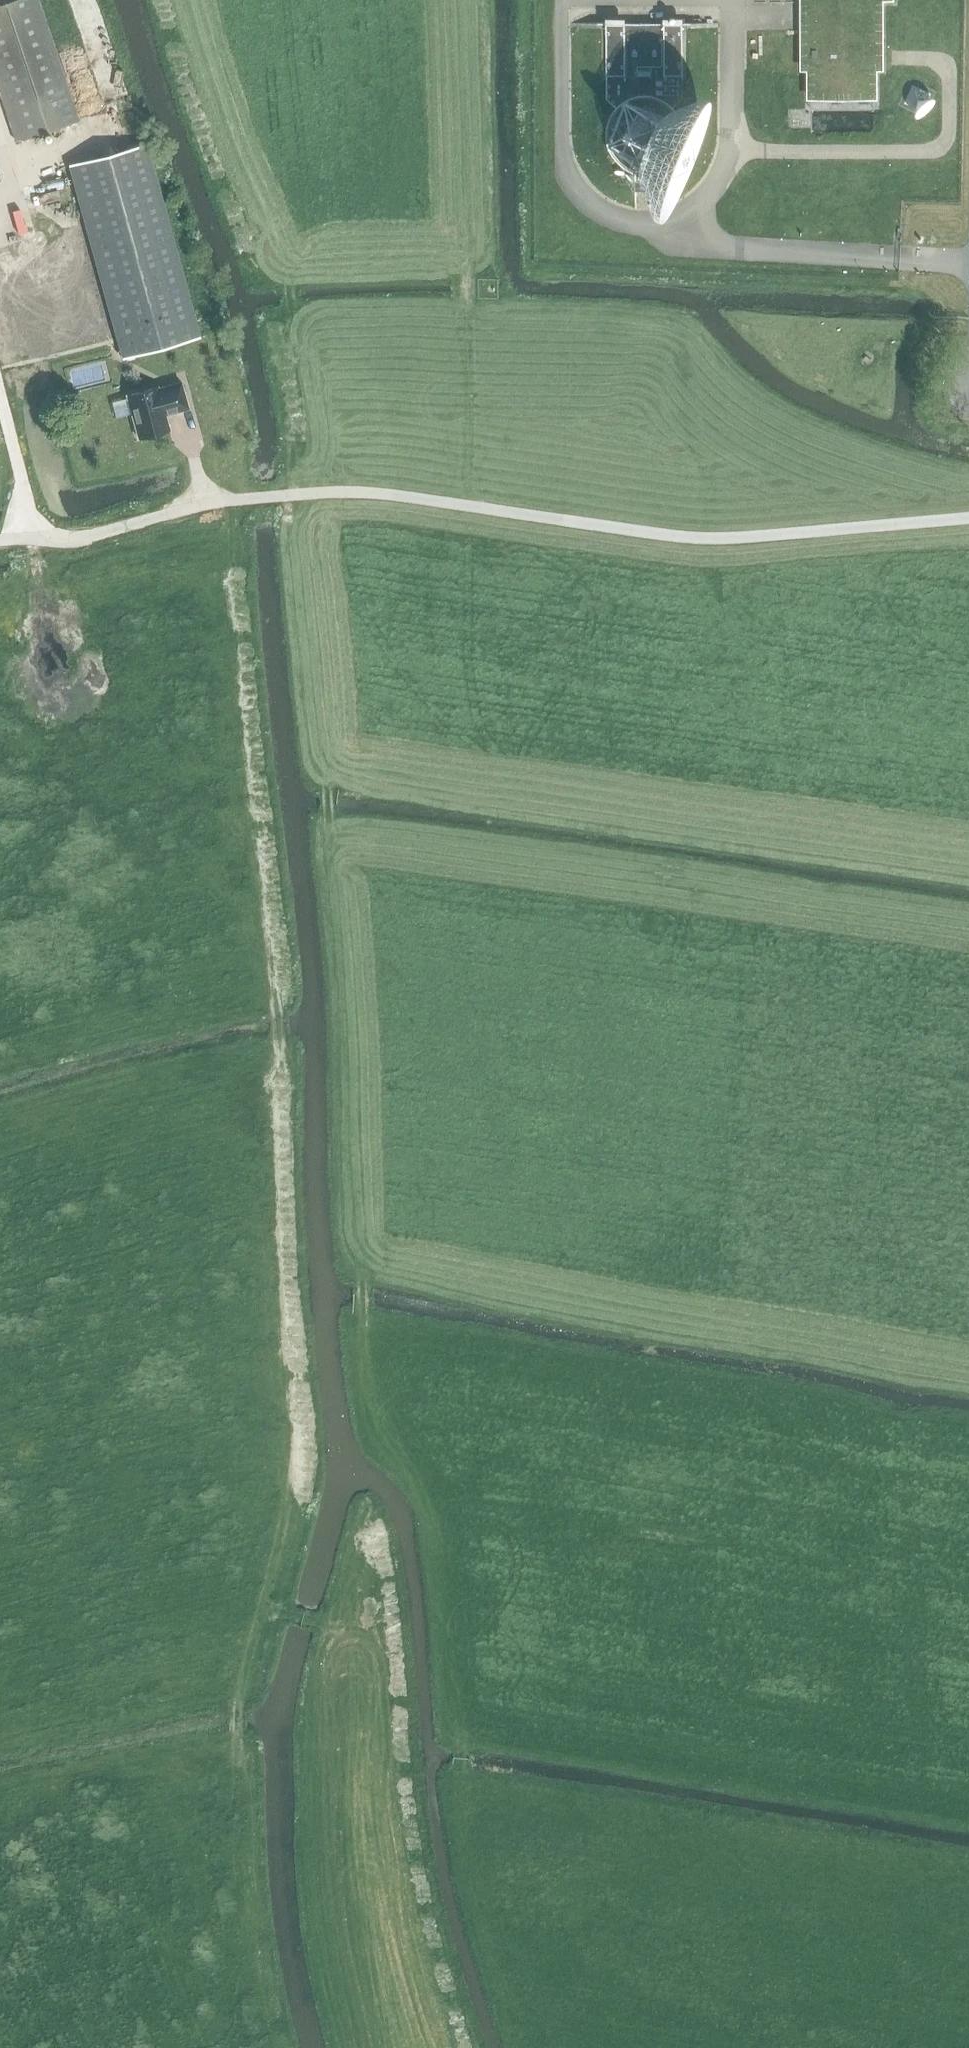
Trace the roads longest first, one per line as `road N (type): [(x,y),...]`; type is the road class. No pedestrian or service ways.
road 1 (unclassified): [(0,540),(71,540),(225,500),(327,492),(714,540),(968,519)]

